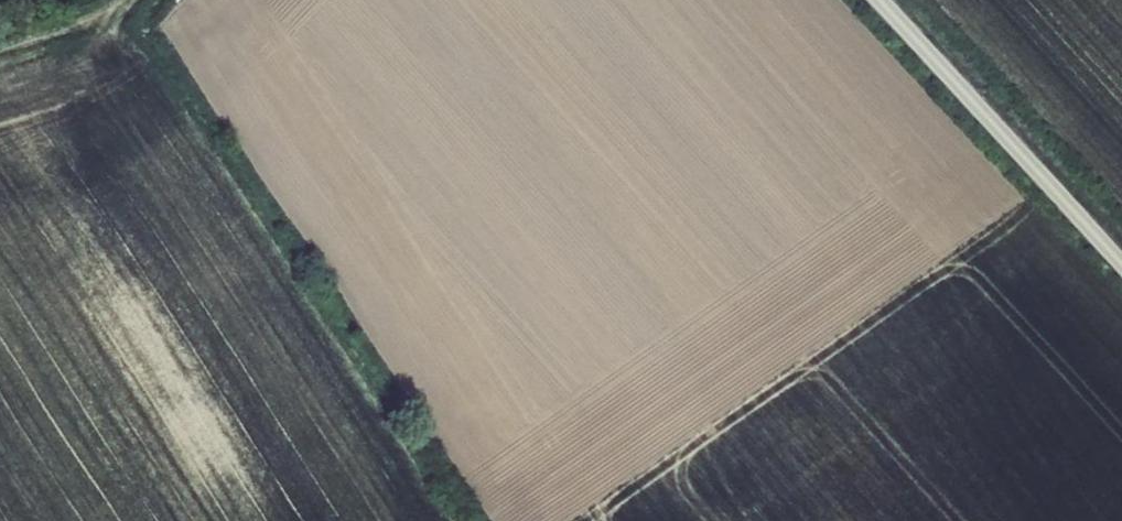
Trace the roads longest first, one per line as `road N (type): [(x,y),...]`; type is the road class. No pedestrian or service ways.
road 1 (unclassified): [(1121,264),(879,0)]
road 2 (track): [(125,0),(92,19),(0,46)]

